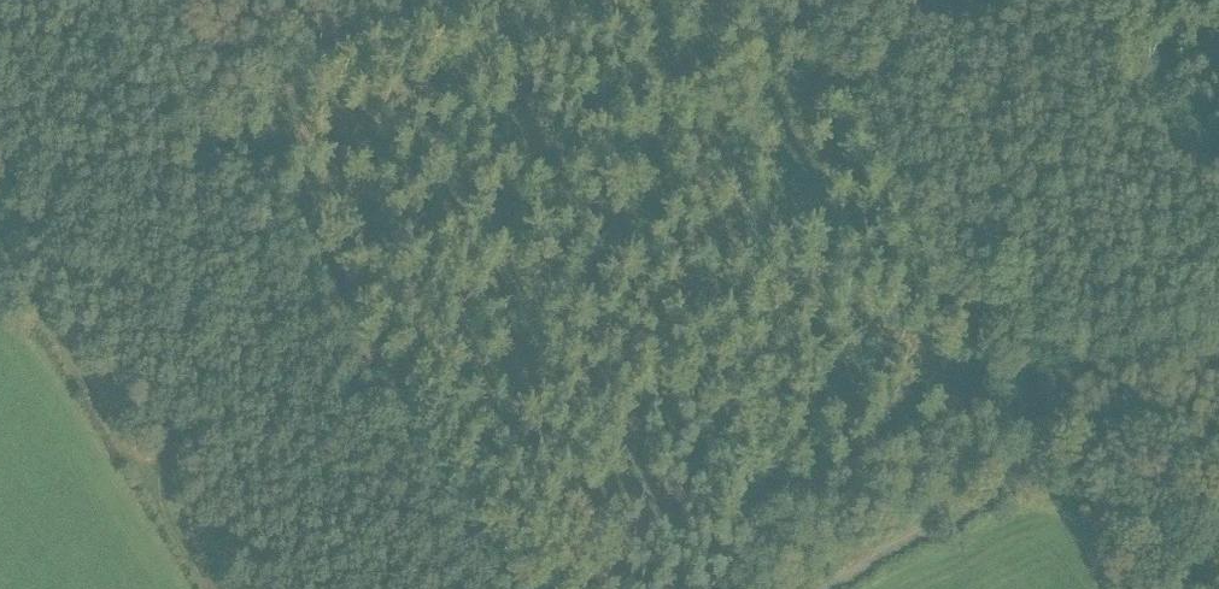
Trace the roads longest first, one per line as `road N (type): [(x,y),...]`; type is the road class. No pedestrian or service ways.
road 1 (track): [(993,0),(946,20),(591,44),(381,45),(346,56)]

